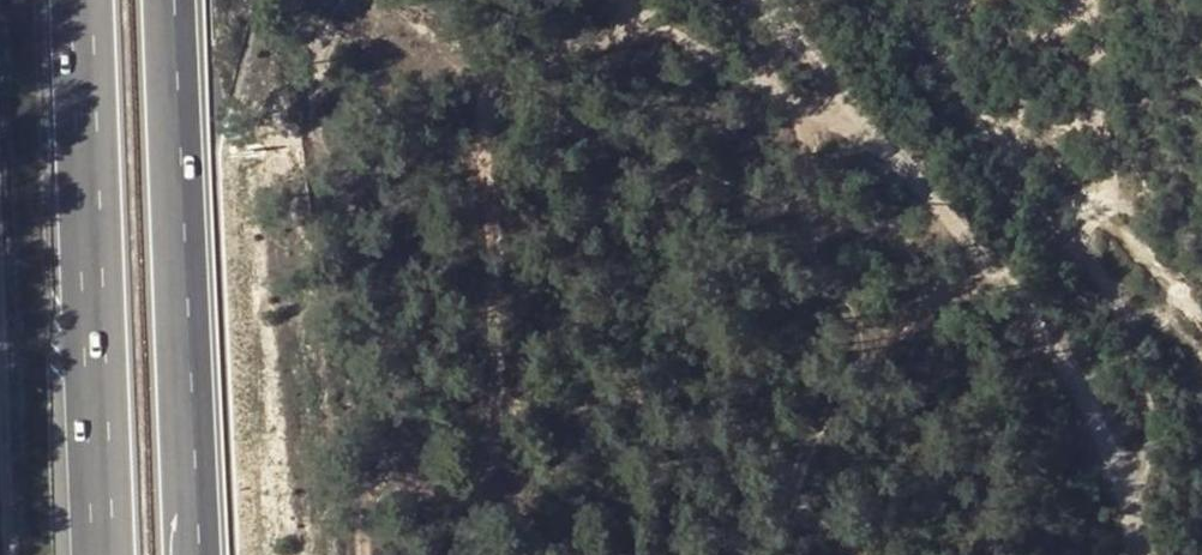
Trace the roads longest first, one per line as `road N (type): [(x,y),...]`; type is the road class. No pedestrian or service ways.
road 1 (track): [(1135,554),(1120,478),(1068,367),(1005,272),(762,0)]
road 2 (motorway): [(189,554),(168,0)]
road 3 (motorway): [(82,0),(102,554)]
road 4 (track): [(1084,0),(1106,99),(1111,172),(1083,260),(1148,415),(1148,462),(1142,481),(1123,495)]
road 5 (track): [(0,312),(6,554)]

